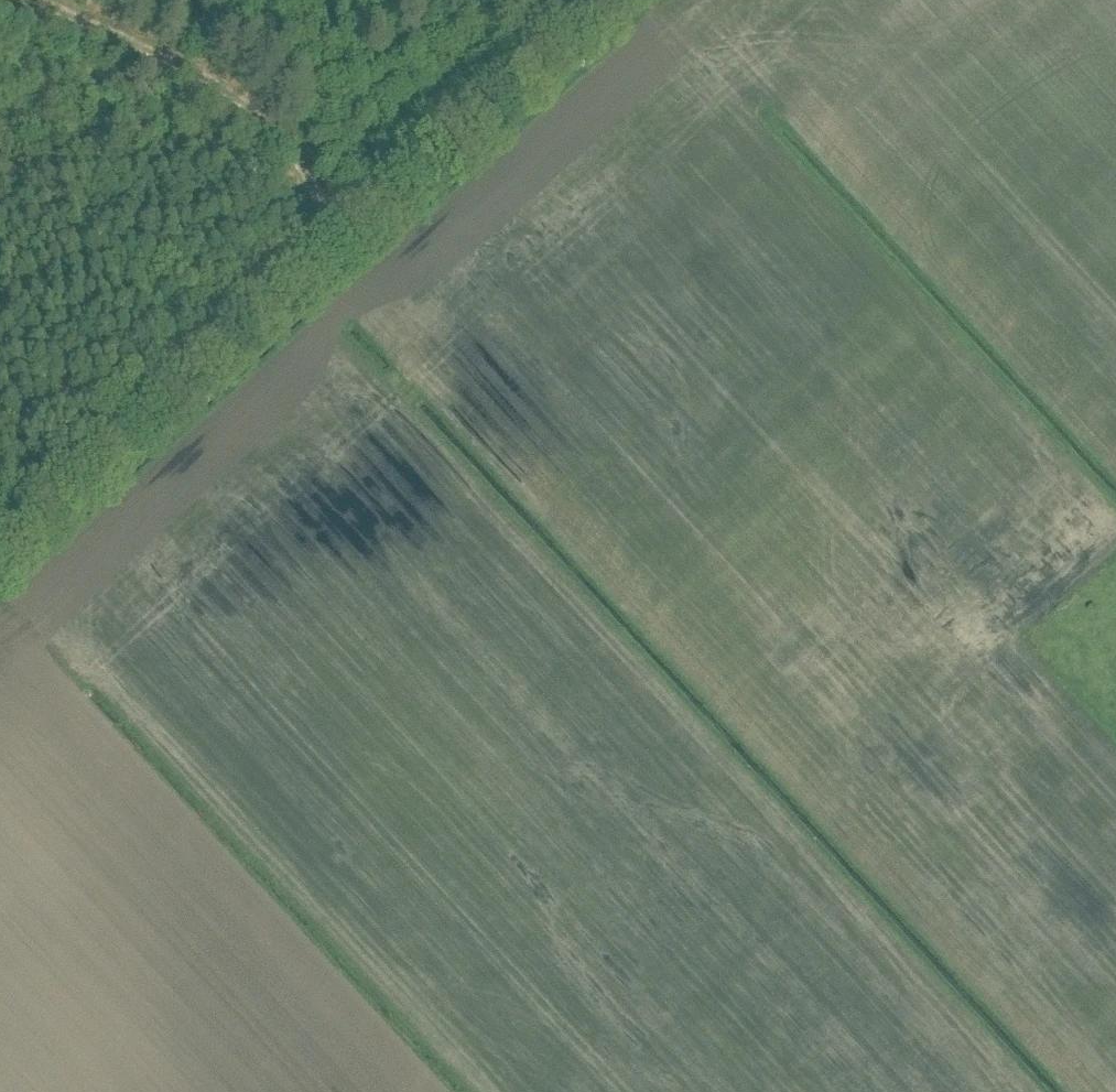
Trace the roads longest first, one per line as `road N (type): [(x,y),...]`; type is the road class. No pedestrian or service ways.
road 1 (track): [(15,0),(241,102),(283,130),(350,237),(613,0)]
road 2 (track): [(0,552),(350,237)]

